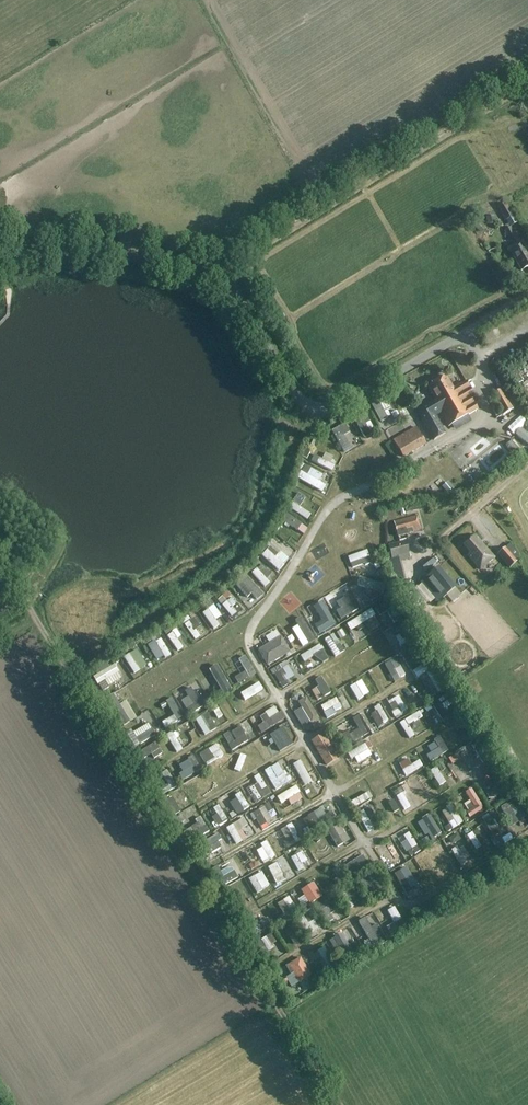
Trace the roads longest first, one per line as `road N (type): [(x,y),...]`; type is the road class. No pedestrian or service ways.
road 1 (track): [(0,567),(338,1104)]
road 2 (unclassified): [(527,297),(348,400),(317,408),(292,390),(237,297),(210,274),(130,254),(23,257),(0,235)]
road 3 (track): [(313,407),(269,517),(240,562),(70,675)]
road 4 (track): [(216,277),(527,81)]

